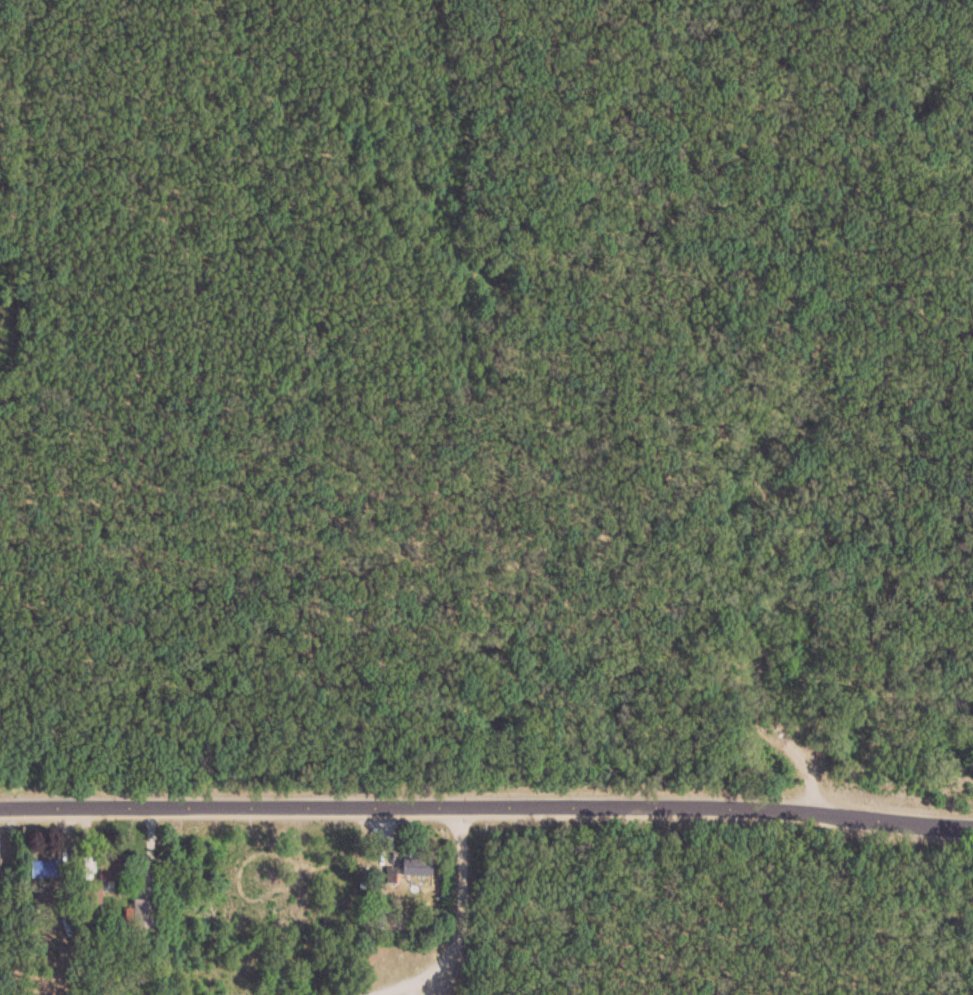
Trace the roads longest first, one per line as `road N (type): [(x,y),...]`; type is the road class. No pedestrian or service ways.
road 1 (residential): [(0,809),(690,806),(972,828)]

